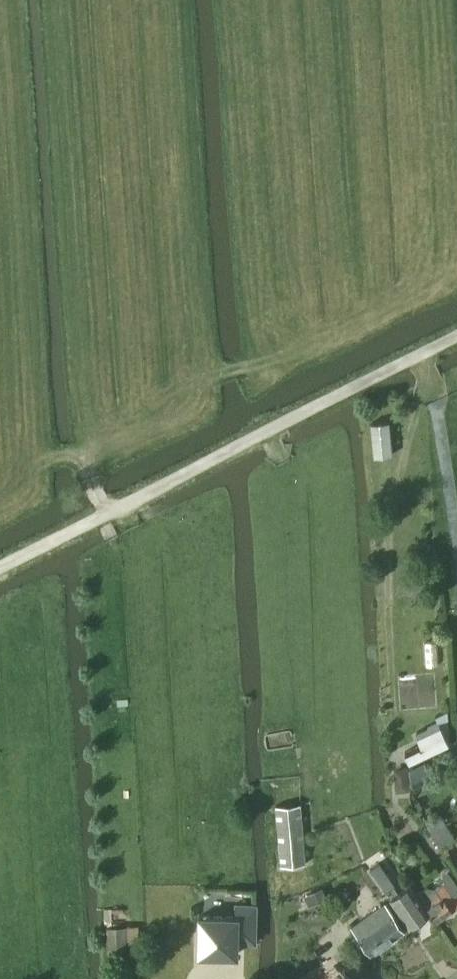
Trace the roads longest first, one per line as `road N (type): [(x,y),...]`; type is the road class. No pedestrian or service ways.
road 1 (track): [(85,457),(151,430),(218,379),(430,280),(417,0)]
road 2 (track): [(0,570),(456,333)]
road 3 (track): [(0,498),(46,463),(85,457),(112,511)]

